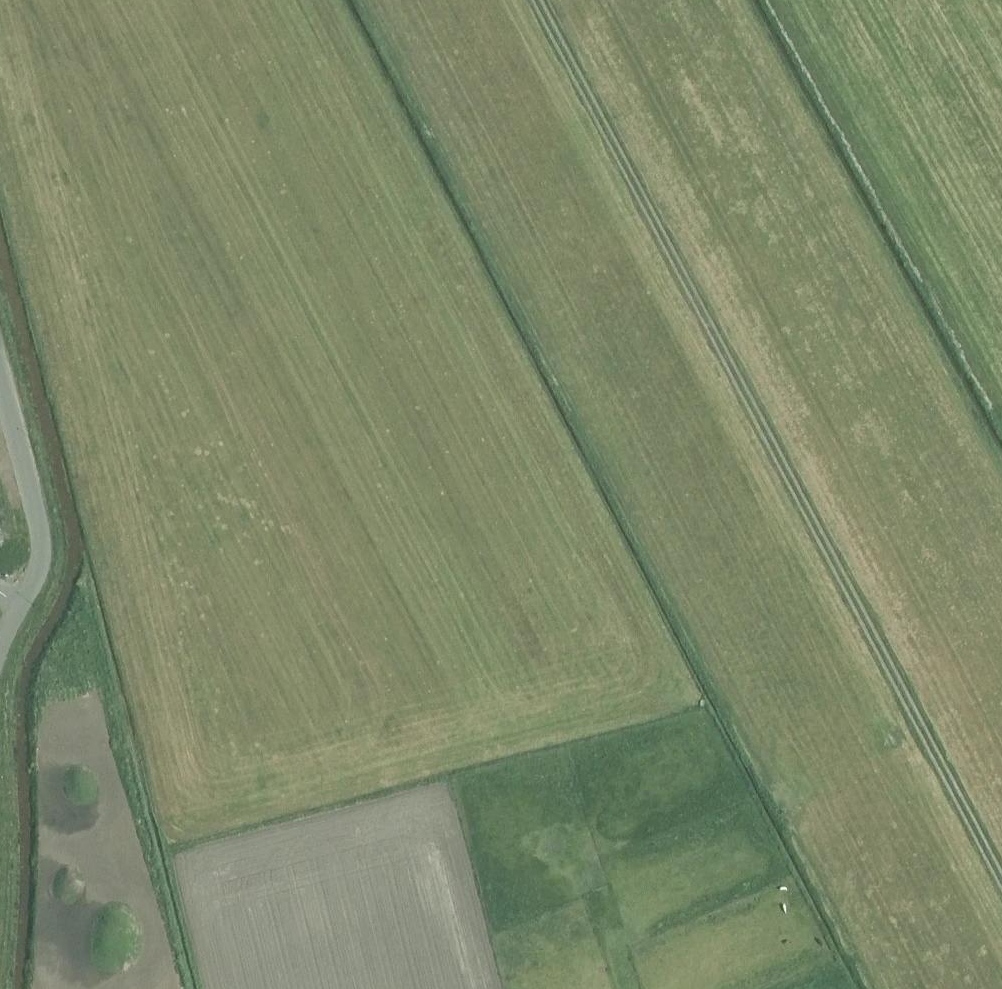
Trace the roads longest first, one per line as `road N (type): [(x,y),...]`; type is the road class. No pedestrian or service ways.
road 1 (unclassified): [(0,378),(42,544),(34,577),(0,640)]

